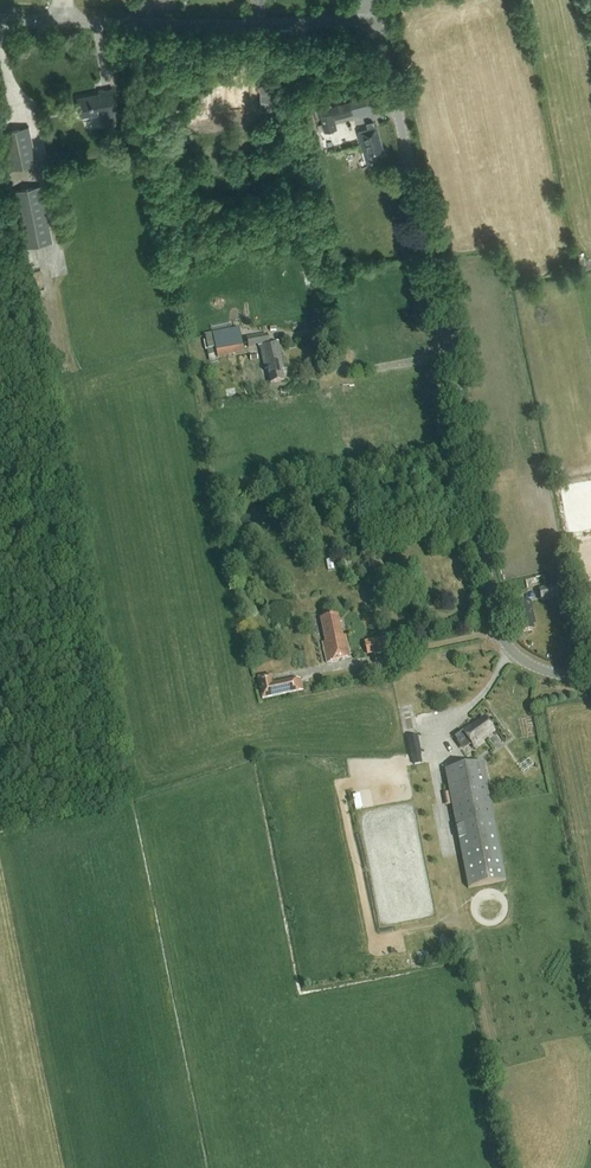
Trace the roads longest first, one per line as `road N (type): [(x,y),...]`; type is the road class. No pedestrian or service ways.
road 1 (unclassified): [(590,683),(532,665),(512,652),(501,631),(376,12)]
road 2 (unclassified): [(0,18),(201,24),(376,12)]
road 3 (track): [(468,944),(515,1167)]
road 4 (track): [(501,631),(335,668)]

